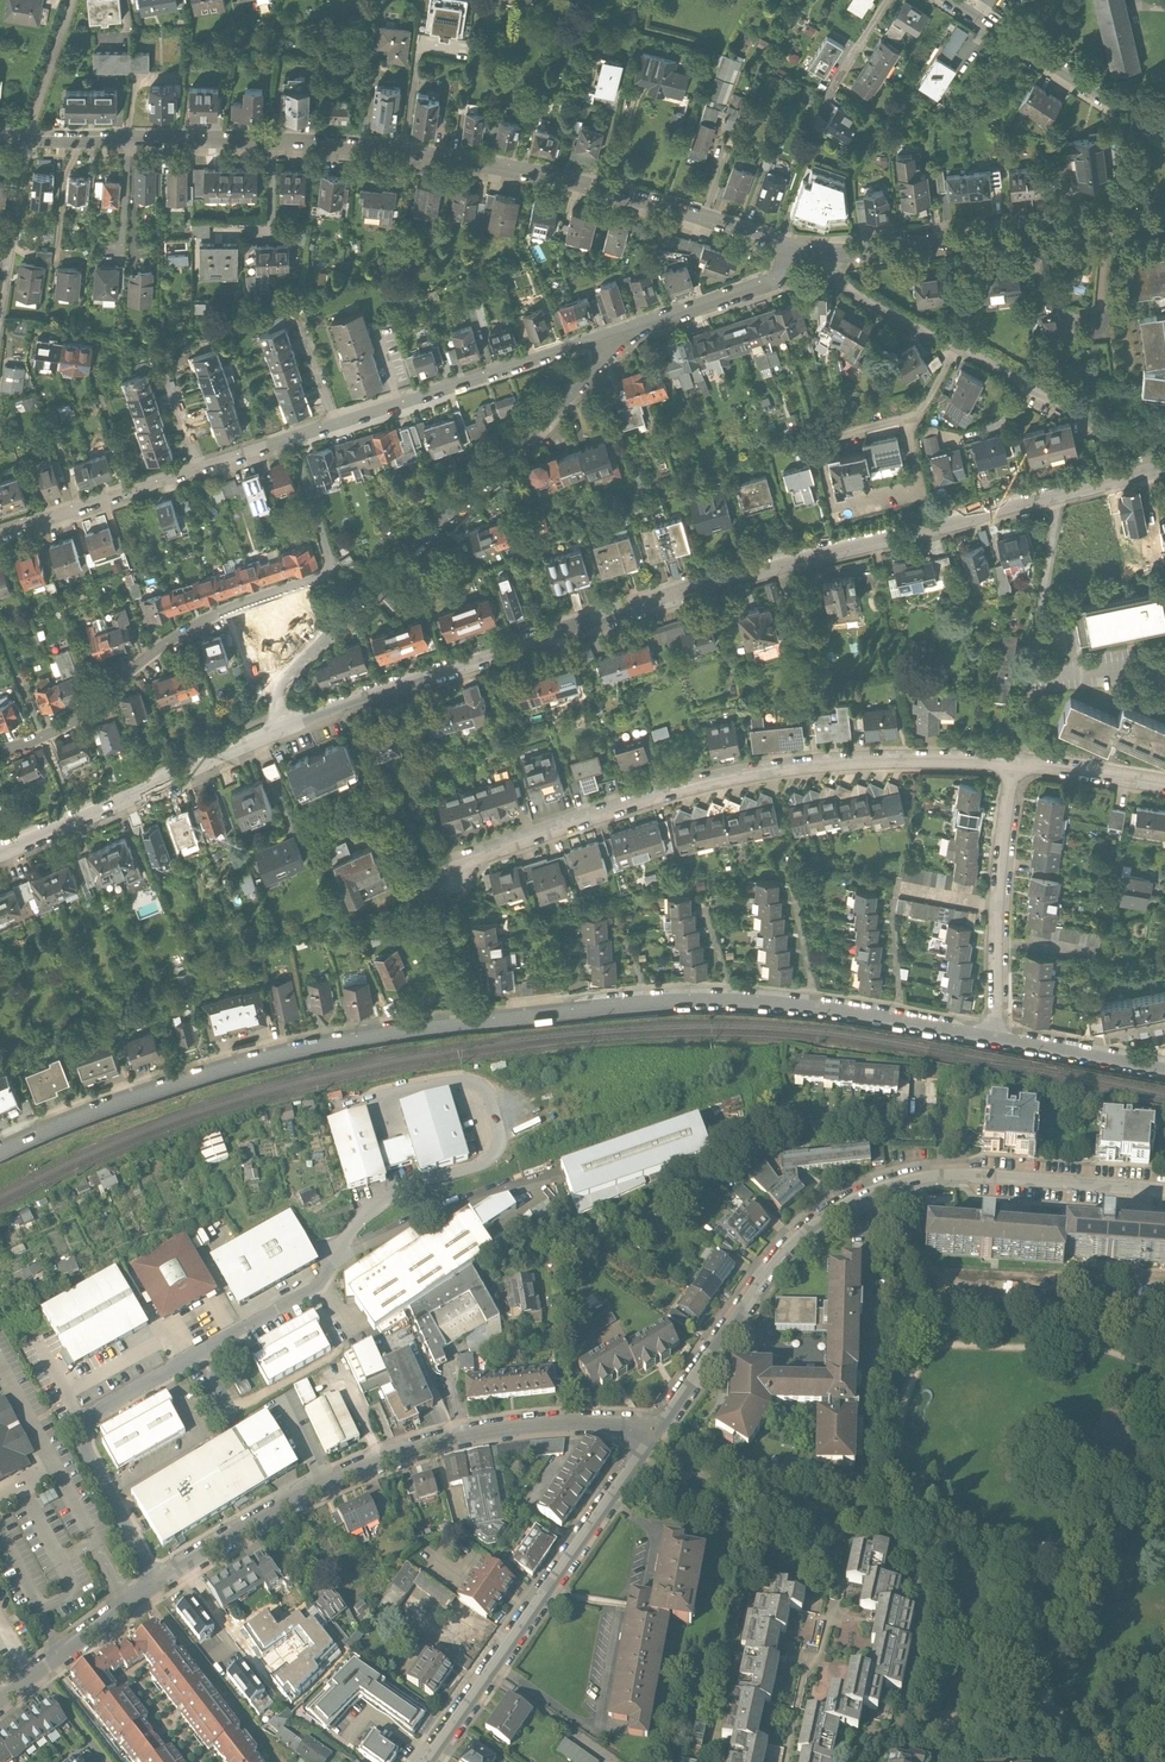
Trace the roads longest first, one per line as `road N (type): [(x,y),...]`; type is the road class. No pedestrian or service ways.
road 1 (residential): [(994,1038),(772,1000),(648,1001),(485,1018),(260,1058),(80,1115),(0,1150)]
road 2 (unclassified): [(156,1583),(84,1447),(90,1416),(318,1284),(367,1211),(408,1188),(484,1165),(500,1147),(488,1097),(470,1083),(340,1106)]
road 3 (residential): [(1060,491),(554,631),(281,731)]
road 4 (residential): [(0,139),(271,142),(480,161),(789,247)]
road 5 (residential): [(1164,1189),(961,1174),(846,1202),(777,1256),(651,1439)]
road 6 (residential): [(1015,761),(890,759),(744,774),(588,814),(446,869)]
road 7 (unclassified): [(156,1583),(256,1521),(403,1452),(560,1424),(619,1426),(651,1439)]
road 8 (residential): [(281,731),(280,688),(603,355),(614,332)]
road 9 (residential): [(0,749),(69,720),(196,622),(327,567),(293,438)]
road 10 (residential): [(651,1439),(429,1761)]
road 11 (residential): [(614,332),(293,438)]
road 12 (residential): [(834,253),(833,279),(1025,383),(1109,417)]
road 13 (residential): [(834,253),(1164,219)]
road 14 (residential): [(293,438),(0,535)]
road 15 (residential): [(281,731),(0,849)]
road 16 (residential): [(994,1038),(1015,761)]
road 17 (residential): [(1164,138),(951,0)]
road 18 (residential): [(789,247),(778,278),(614,332)]
road 19 (unclassified): [(0,1702),(156,1583)]
road 20 (residential): [(1030,671),(1060,491)]
road 21 (residential): [(1164,1069),(994,1038)]
road 22 (residential): [(1164,782),(1015,761)]

